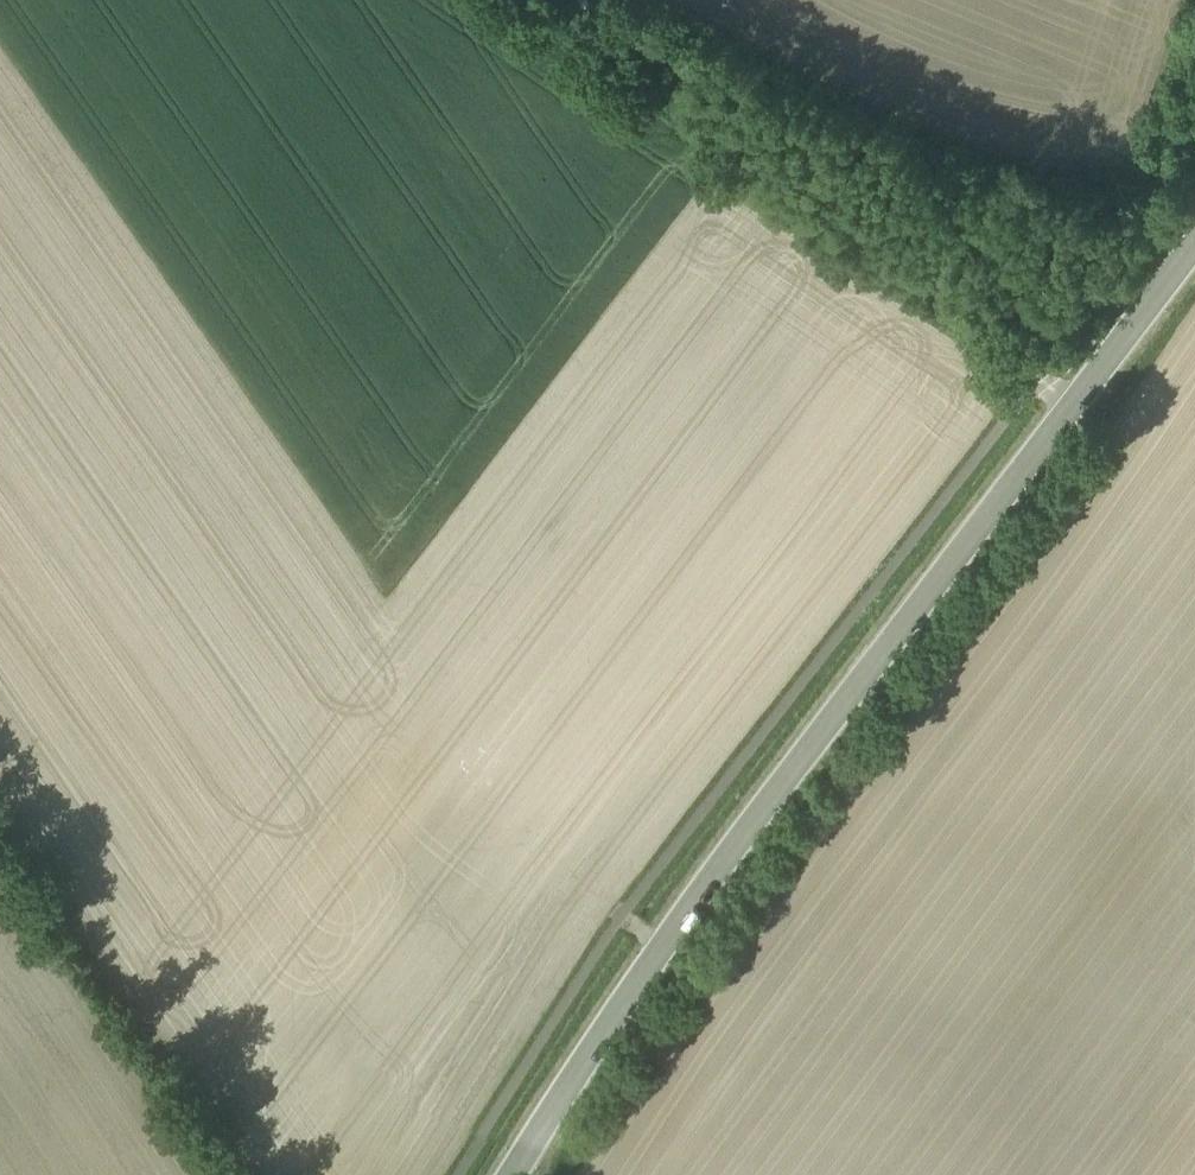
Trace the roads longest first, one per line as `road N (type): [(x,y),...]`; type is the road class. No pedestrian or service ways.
road 1 (secondary): [(1194,202),(1075,373),(690,873),(483,1174)]

